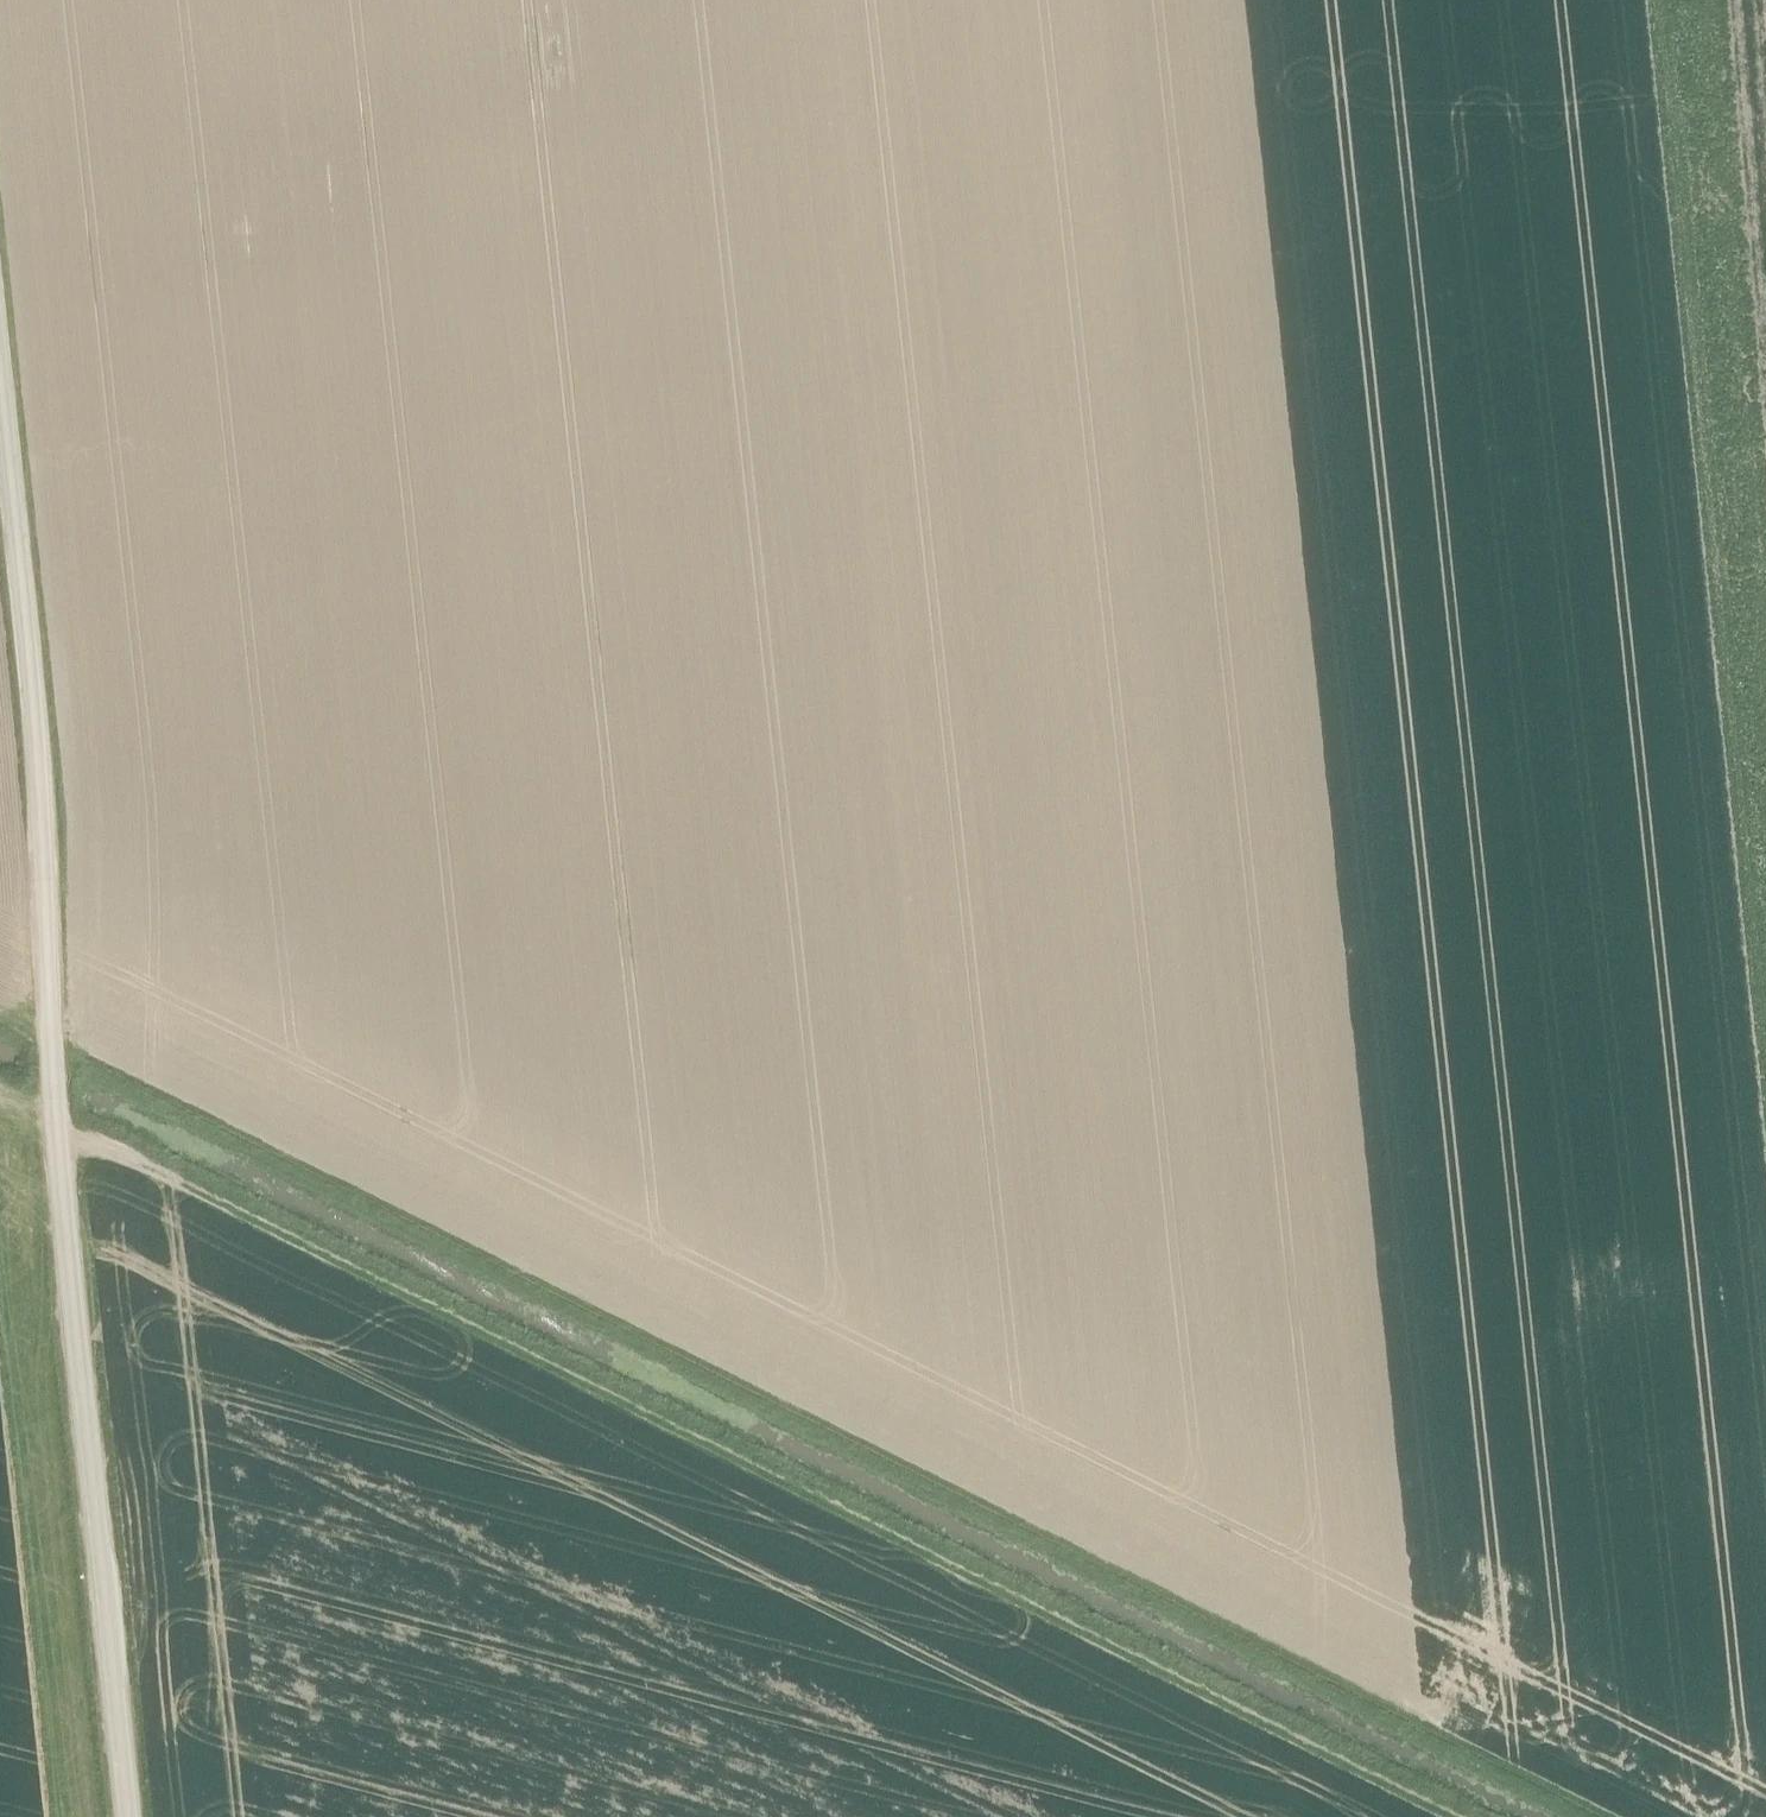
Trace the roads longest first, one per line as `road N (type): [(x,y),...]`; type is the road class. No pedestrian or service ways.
road 1 (tertiary): [(130,1816),(55,1097),(30,688),(0,399)]

